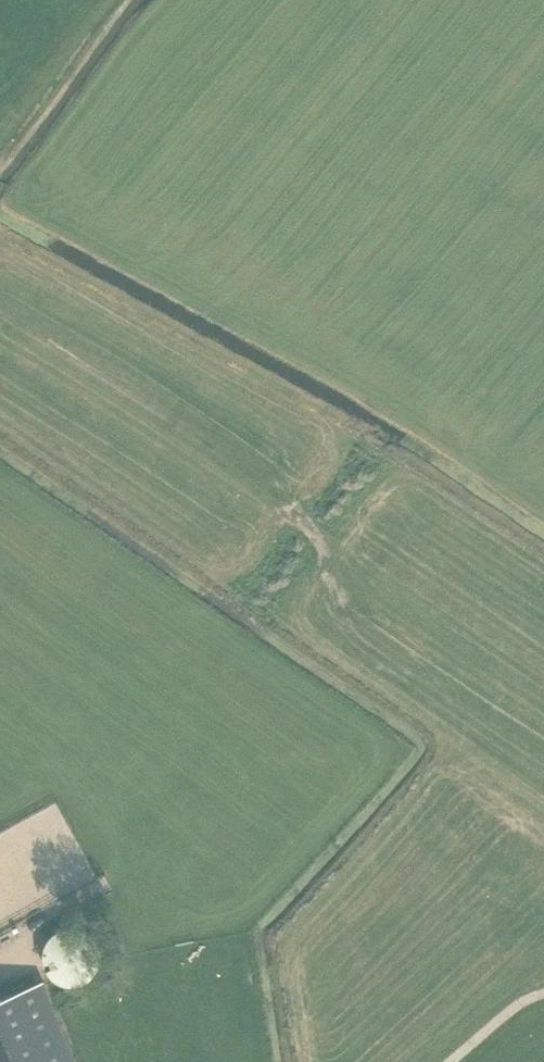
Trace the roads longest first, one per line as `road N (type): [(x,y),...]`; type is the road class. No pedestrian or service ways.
road 1 (track): [(543,774),(328,616),(315,546),(266,444),(0,290)]
road 2 (track): [(0,129),(84,0)]

